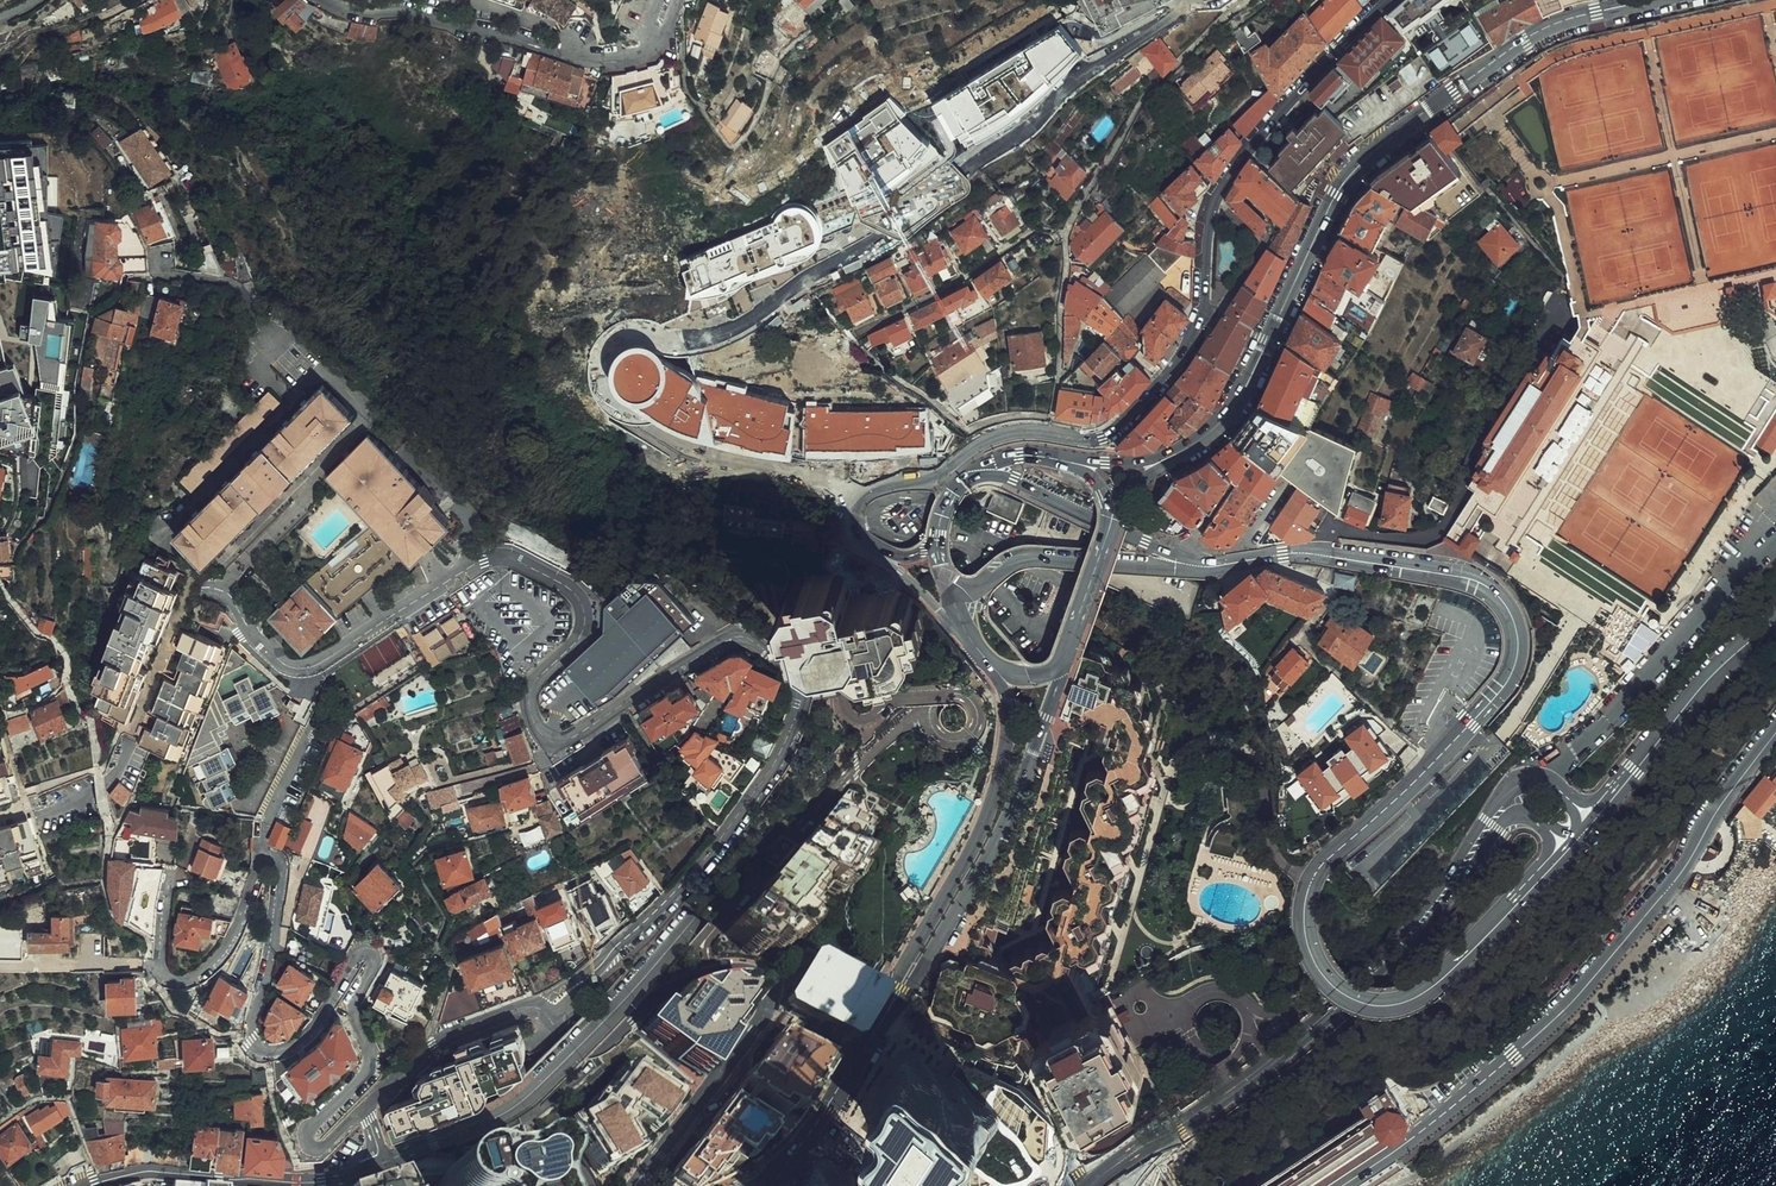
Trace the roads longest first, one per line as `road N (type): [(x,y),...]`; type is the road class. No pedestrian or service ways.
road 1 (residential): [(444,585),(505,555),(577,593),(583,632),(529,695),(533,723),(555,744),(738,637),(790,669),(801,687),(794,728),(730,831),(650,920),(540,1014)]
road 2 (primary): [(1542,874),(1426,991),(1379,1002),(1335,981),(1311,942),(1313,884),(1507,679),(1513,620),(1493,590),(1465,578),(1305,552),(1206,565)]
road 3 (residential): [(159,970),(183,981),(216,963),(237,931),(261,861),(277,859),(275,932),(253,1041),(274,1053),(306,1036),(358,956),(372,950),(375,965),(353,1008),(373,1061),(305,1133),(306,1152),(318,1154),(363,1114)]
road 4 (tertiary): [(868,546),(853,518),(870,493),(936,478),(976,445),(1012,432),(1099,438),(1139,406),(1199,327),(1206,223),(1219,185),(1253,136),(1384,0)]
road 5 (residential): [(959,620),(535,1087),(495,1116),(383,1163)]
road 6 (primary): [(1168,458),(1207,435),(1241,394),(1327,208),(1353,171),(1524,40),(1565,20),(1648,0)]
road 7 (tertiary): [(1342,1185),(1429,1128),(1560,1015),(1666,891),(1775,735)]
road 8 (residential): [(540,1014),(565,1042),(584,1047),(698,976),(735,970),(767,981),(764,1020),(635,1185)]
road 9 (tertiary): [(885,1019),(897,1012),(1007,823),(1065,657)]
road 10 (tertiary): [(984,657),(1005,703),(998,787),(963,866),(886,996),(885,1019)]
road 11 (residential): [(1551,782),(1775,533)]
road 12 (residential): [(327,0),(598,58),(646,50)]
road 13 (residential): [(383,1163),(312,1182),(145,1172),(93,1185)]
road 14 (primary): [(1512,790),(1428,910),(1325,1016)]
road 15 (primary): [(1325,1016),(1410,952),(1501,831),(1530,818)]
road 16 (primary): [(940,564),(973,586),(1031,558),(1206,565)]
road 17 (primary): [(1206,565),(1006,475),(964,480)]
road 18 (residential): [(1179,0),(1088,44),(1037,53),(949,112)]
road 19 (tertiary): [(1775,621),(1714,670),(1616,791)]
road 20 (residential): [(363,1114),(433,1048),(510,1016),(540,1014)]
road 21 (tertiary): [(771,1185),(885,1019)]
road 22 (primary): [(1177,1127),(1325,1016)]

